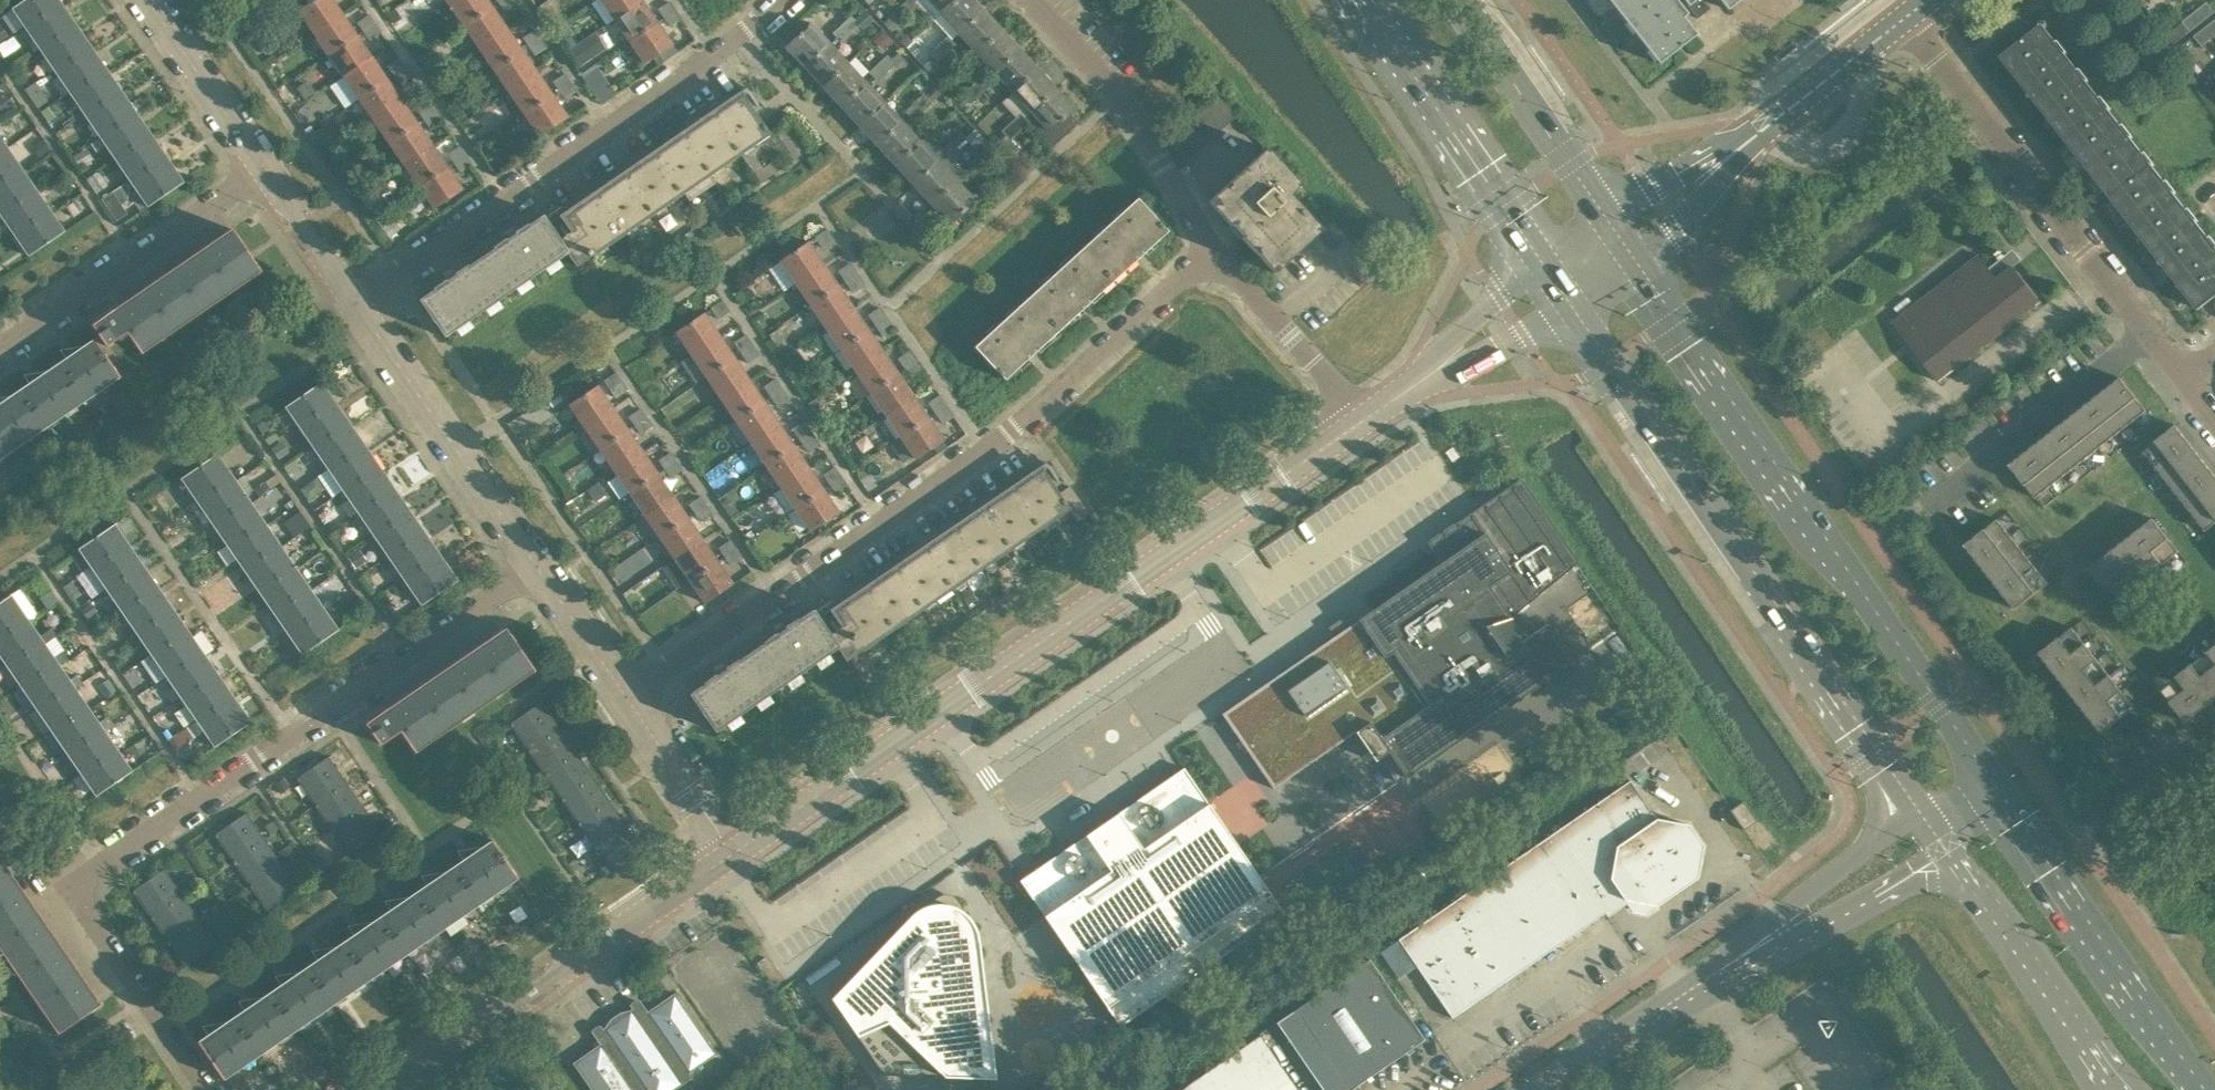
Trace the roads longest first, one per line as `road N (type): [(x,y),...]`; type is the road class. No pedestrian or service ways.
road 1 (residential): [(209,1089),(86,915),(86,884),(100,866),(539,568)]
road 2 (tertiary): [(733,850),(1358,419)]
road 3 (residential): [(628,698),(985,449),(1207,254)]
road 4 (secondary): [(1996,782),(1624,238)]
road 5 (secondary): [(1556,288),(1917,811)]
road 6 (residential): [(356,303),(782,0)]
road 7 (tertiary): [(385,1089),(733,850)]
road 8 (residential): [(2150,332),(1905,18)]
road 9 (secondary): [(2204,1089),(1996,782)]
road 10 (tertiary): [(1624,238),(1905,18)]
road 11 (secondary): [(1358,0),(1556,288)]
road 12 (residential): [(539,568),(356,303)]
road 13 (residential): [(0,350),(264,169)]
road 14 (residential): [(1207,254),(1119,98),(1030,0)]
road 15 (secondary): [(1946,851),(2110,1089)]
road 16 (secondary): [(1624,238),(1460,0)]
road 17 (residential): [(2150,332),(1931,505)]
road 18 (unclassified): [(1703,981),(1946,851)]
road 19 (unclassified): [(1917,811),(1703,981)]
road 20 (tertiary): [(1358,419),(1556,288)]
road 21 (residential): [(1358,419),(1207,254)]
road 22 (residential): [(264,169),(147,0)]
road 23 (residential): [(733,850),(628,698)]
road 24 (unclassified): [(1561,1068),(1703,981)]
road 25 (residential): [(356,303),(264,169)]
road 26 (residential): [(628,698),(539,568)]

